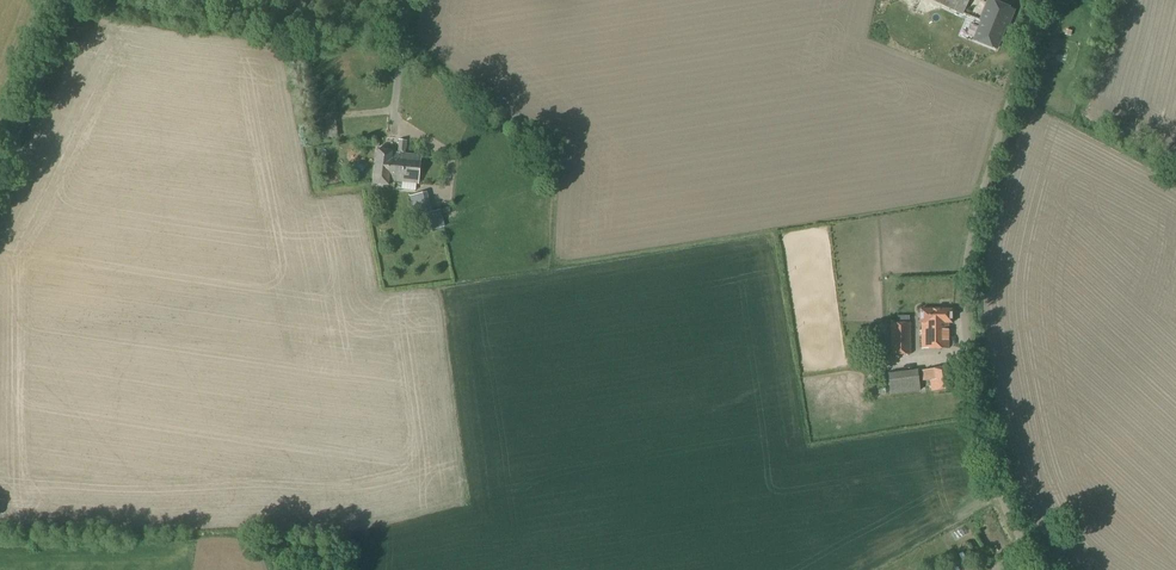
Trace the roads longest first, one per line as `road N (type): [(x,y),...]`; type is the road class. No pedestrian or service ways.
road 1 (unclassified): [(1041,569),(996,481),(964,322),(975,223),(1037,0)]
road 2 (track): [(0,171),(79,0)]

